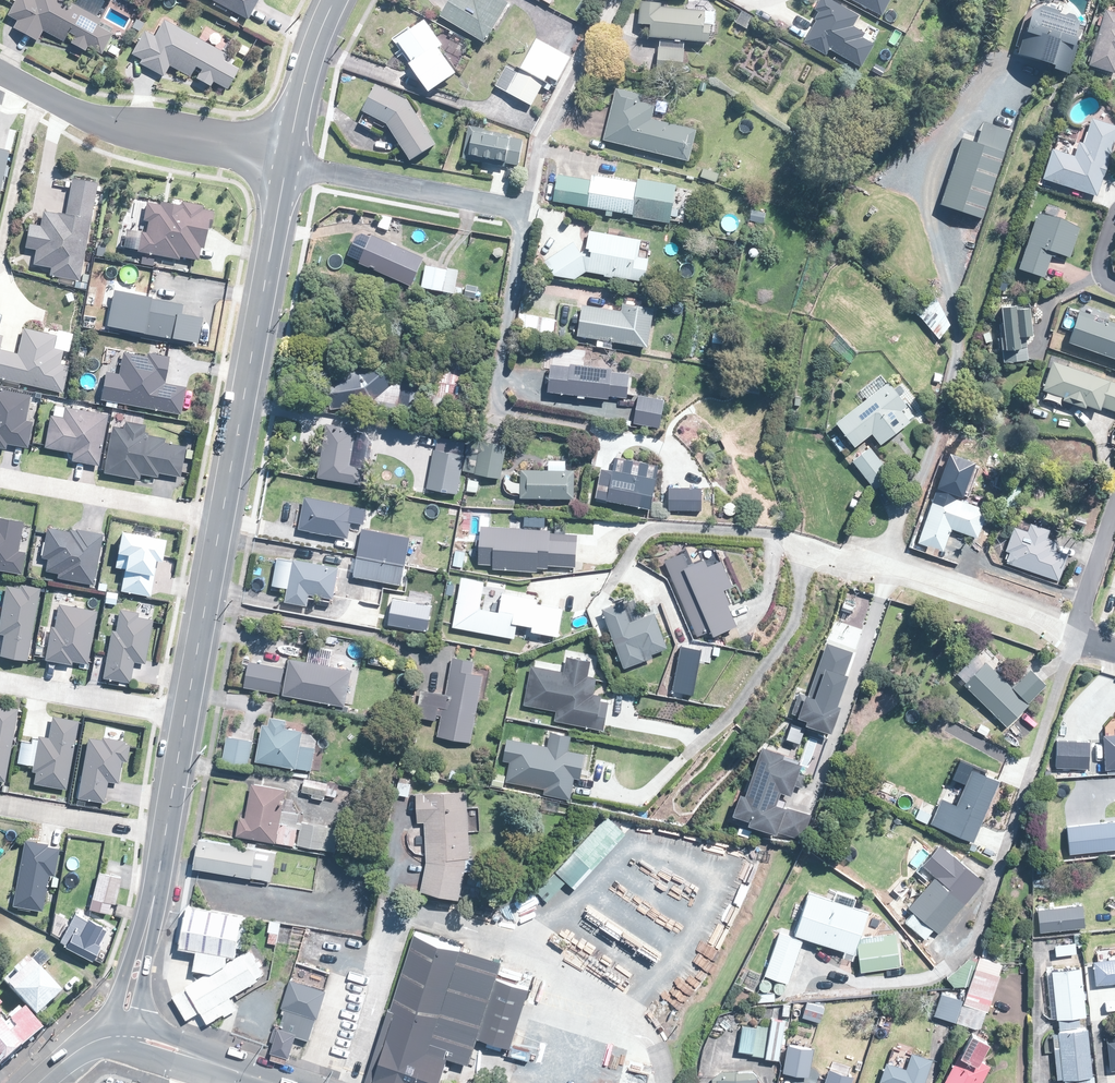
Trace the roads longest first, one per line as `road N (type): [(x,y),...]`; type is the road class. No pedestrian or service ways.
road 1 (residential): [(609,588),(640,537),(655,527),(774,533),(1011,609),(1074,639)]
road 2 (residential): [(815,971),(895,985),(938,973),(969,949),(1074,639)]
road 3 (unclassified): [(286,165),(219,519)]
road 4 (residential): [(286,165),(124,129),(0,73)]
road 5 (residential): [(525,211),(286,165)]
road 6 (residential): [(219,519),(0,476)]
road 7 (unclassified): [(167,834),(123,1035)]
road 8 (unclassified): [(219,519),(186,719)]
road 9 (residential): [(0,685),(186,719)]
road 10 (unclassified): [(336,0),(303,85),(286,165)]
road 11 (residential): [(0,806),(167,834)]
road 12 (tertiary): [(274,1082),(123,1035)]
road 13 (residential): [(1114,513),(1074,639)]

